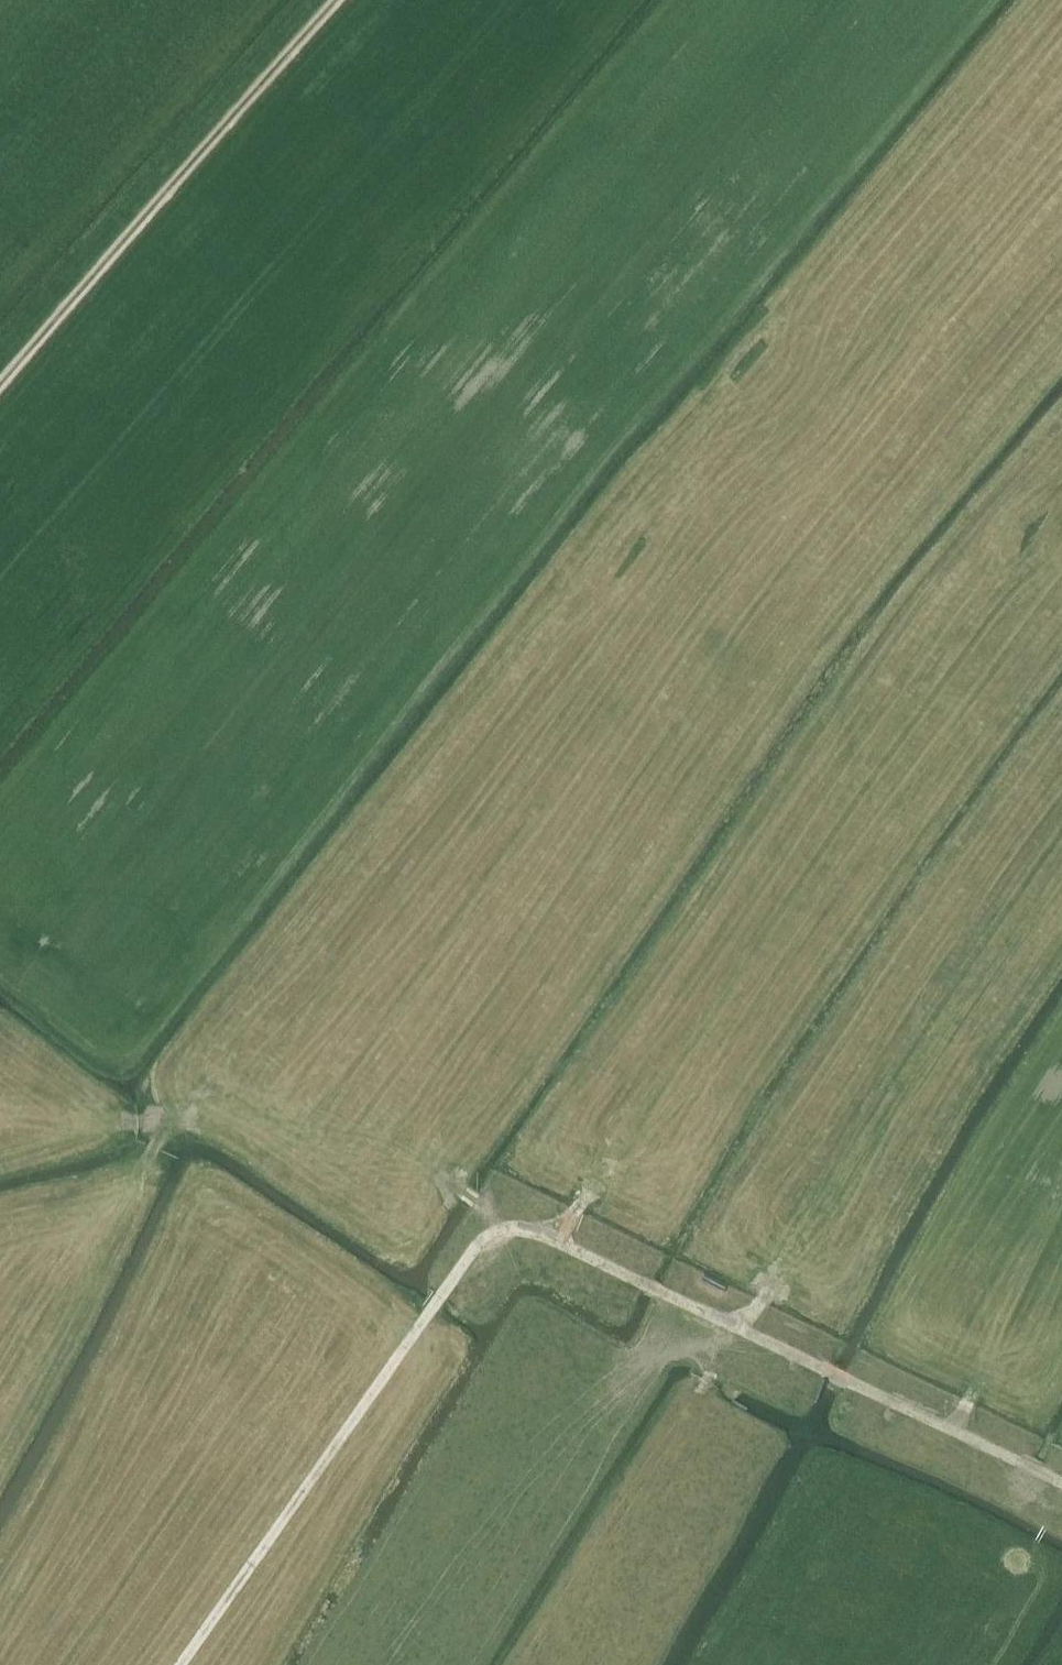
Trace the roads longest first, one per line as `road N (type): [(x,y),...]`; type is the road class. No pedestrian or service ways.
road 1 (track): [(177,1664),(469,1253),(502,1230),(550,1236),(590,1193)]
road 2 (track): [(550,1236),(1061,1483)]
road 3 (track): [(0,383),(346,0)]

